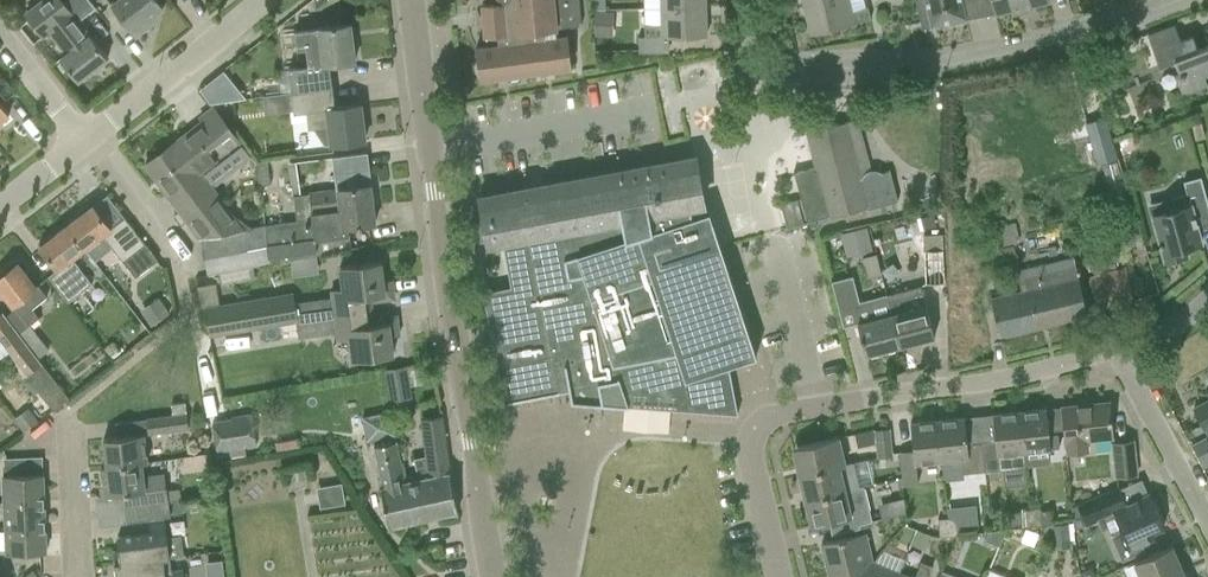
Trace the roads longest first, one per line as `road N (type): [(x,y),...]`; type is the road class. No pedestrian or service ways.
road 1 (tertiary): [(494,576),(411,0)]
road 2 (residential): [(778,576),(749,455),(752,432),(768,417),(1031,376),(1119,352)]
road 3 (residential): [(1195,0),(957,62),(784,58),(751,42),(744,0)]
road 4 (residential): [(83,142),(267,0)]
road 5 (residential): [(1207,523),(1119,352)]
road 6 (residential): [(75,576),(70,418)]
road 7 (residential): [(83,142),(0,37)]

